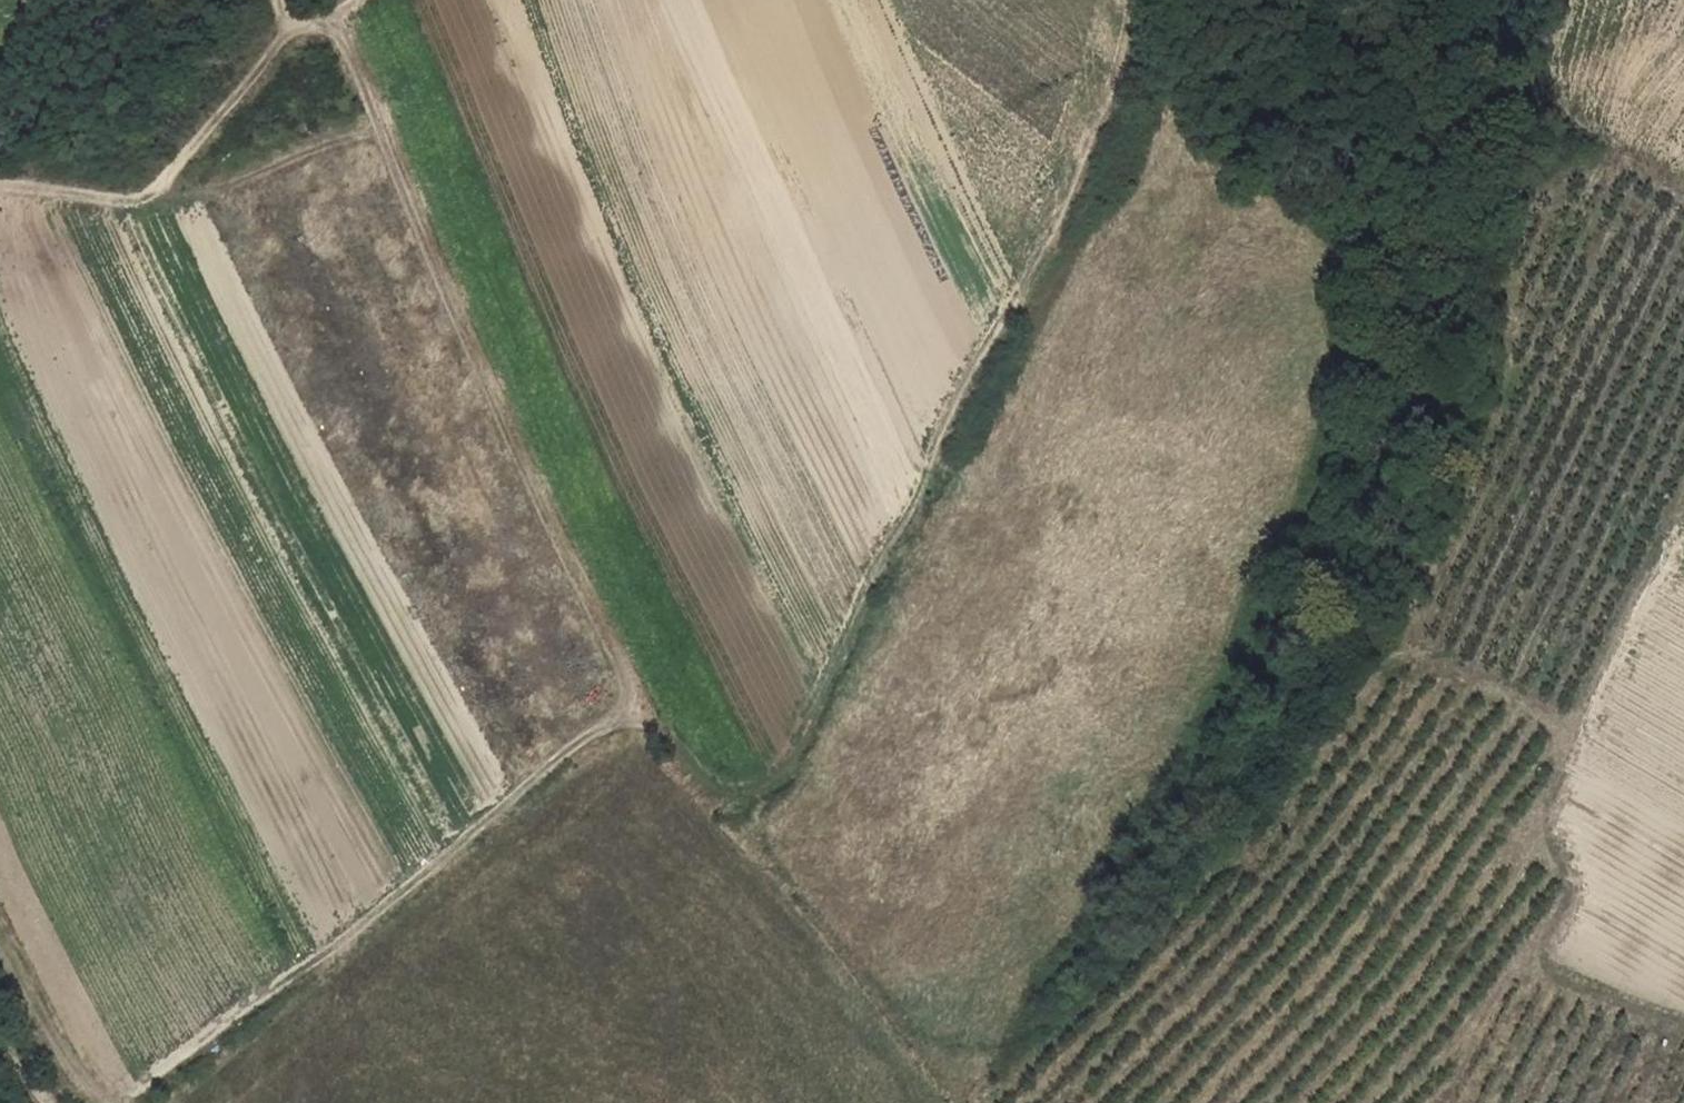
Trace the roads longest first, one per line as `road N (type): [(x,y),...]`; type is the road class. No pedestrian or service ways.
road 1 (track): [(1131,0),(1085,152),(1027,276),(966,375),(915,498),(865,580),(795,740),(776,774),(758,785),(731,787),(707,779),(623,684),(328,18)]
road 2 (track): [(638,704),(544,771),(351,934),(212,1030),(131,1102)]
road 3 (track): [(293,26),(152,194),(126,201),(0,185)]

